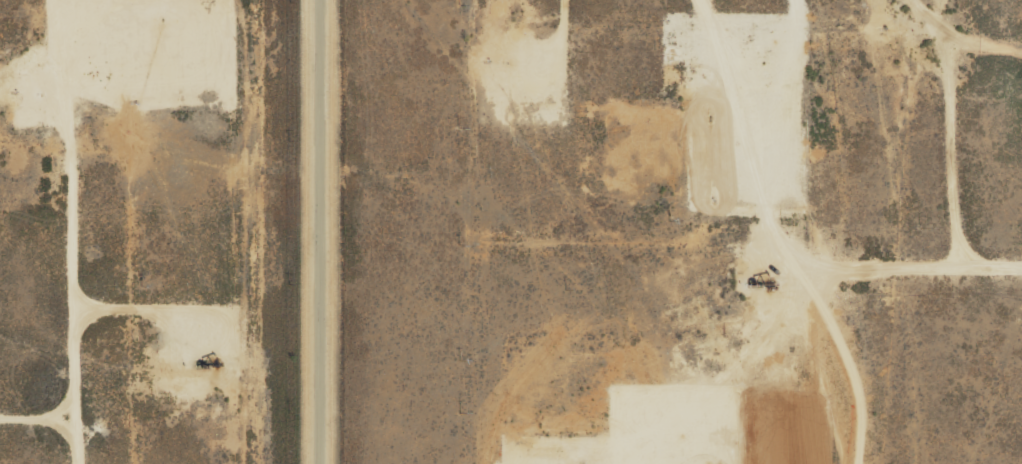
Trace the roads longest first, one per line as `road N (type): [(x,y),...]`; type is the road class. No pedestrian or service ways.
road 1 (track): [(117,0),(79,109),(79,463)]
road 2 (residential): [(313,463),(317,0)]
road 3 (track): [(976,242),(946,38)]
road 4 (track): [(1021,242),(832,243)]
road 5 (track): [(1021,40),(946,38),(906,0)]

